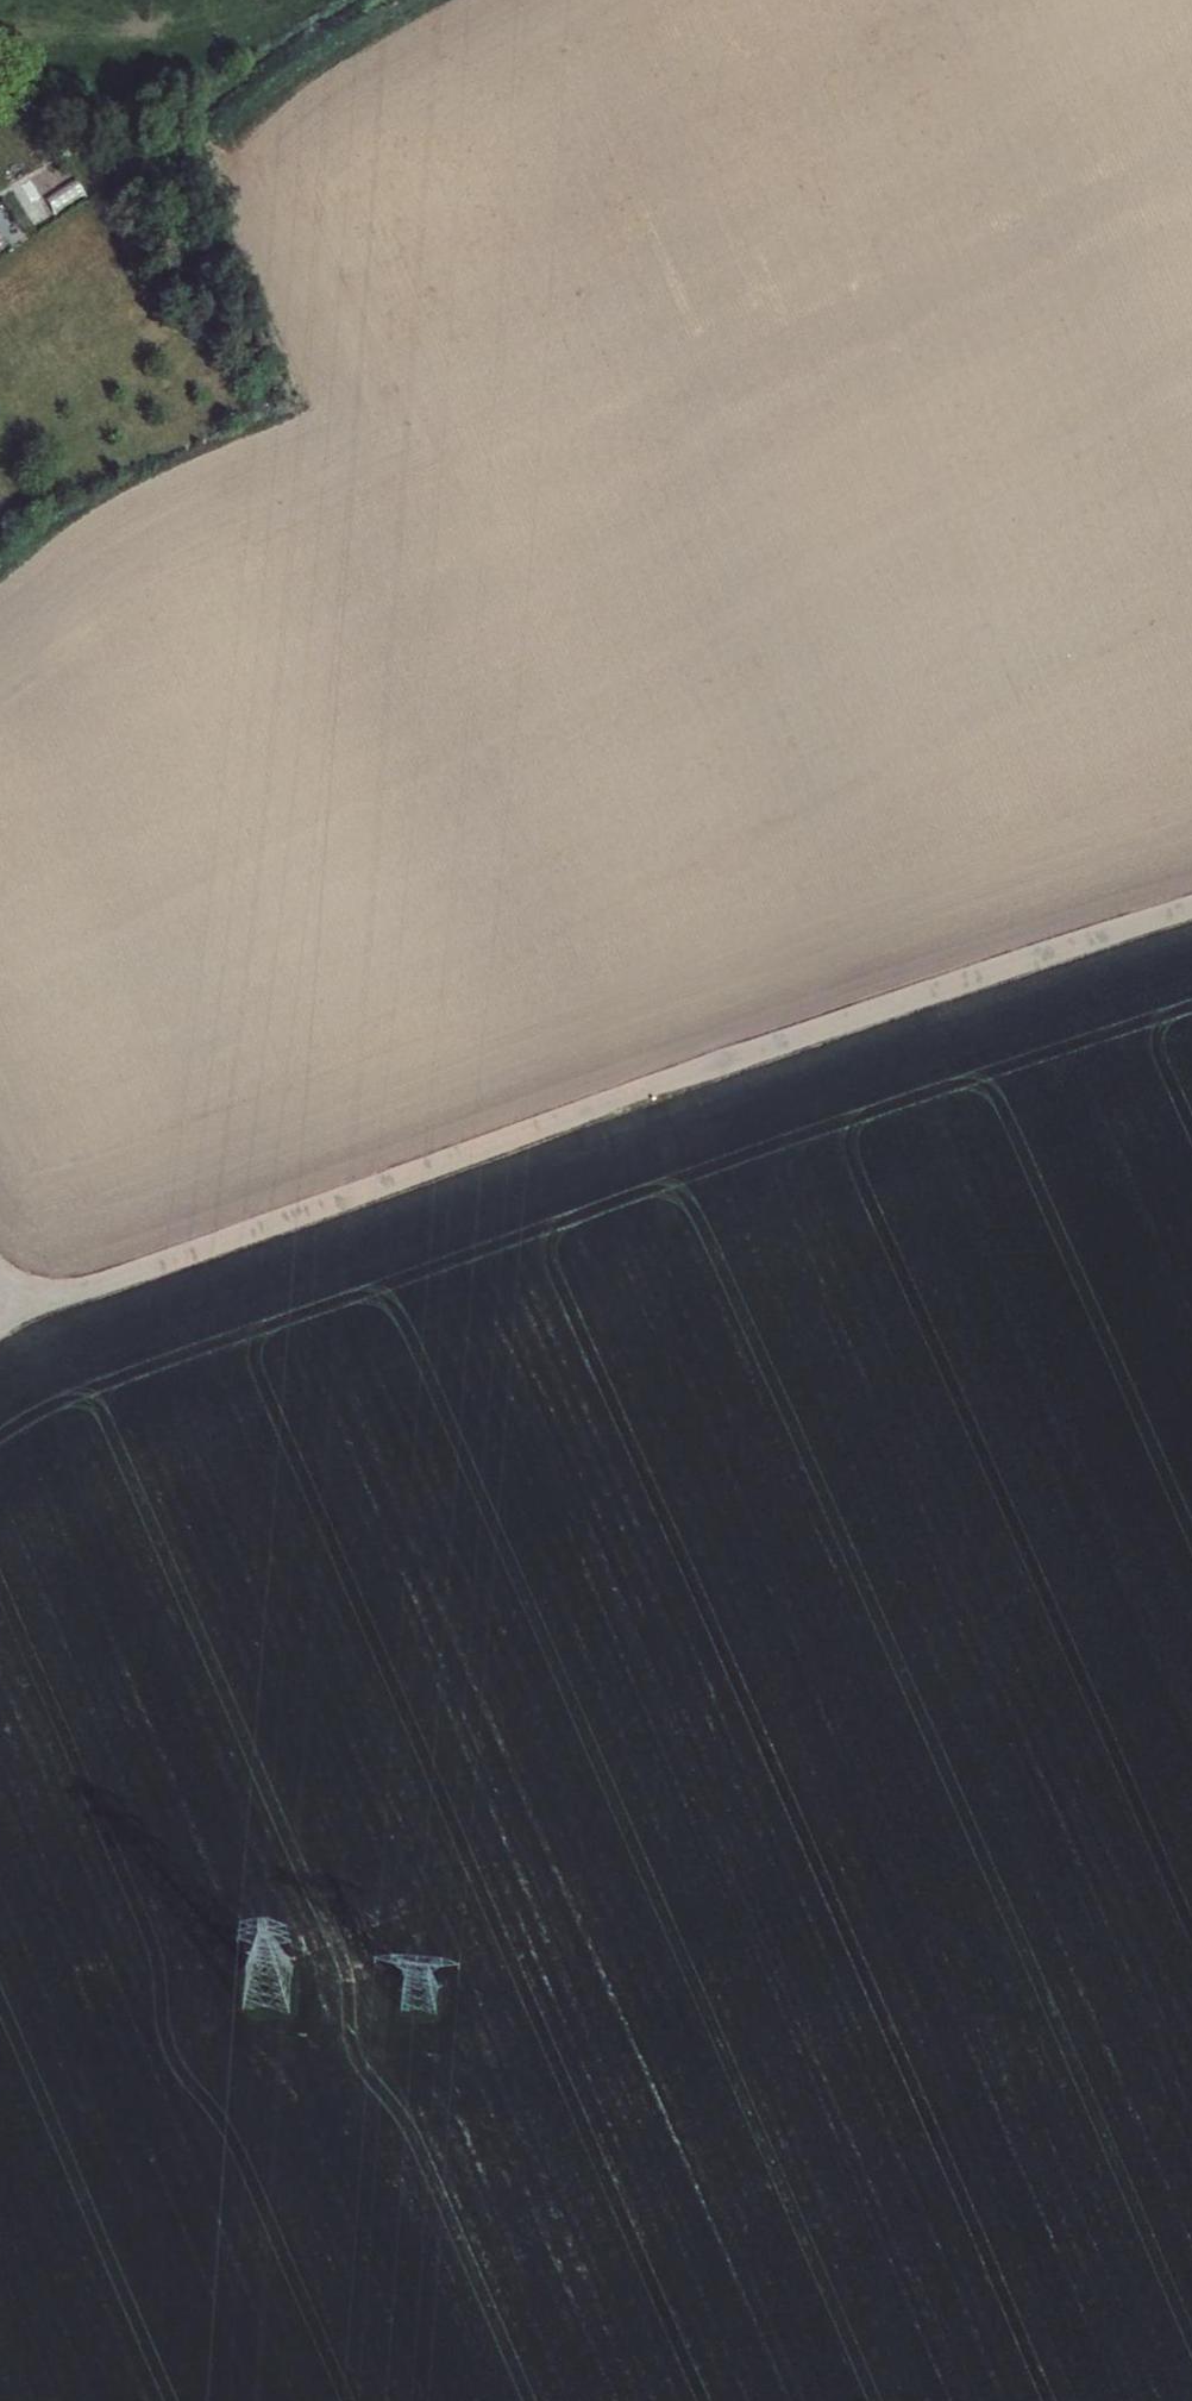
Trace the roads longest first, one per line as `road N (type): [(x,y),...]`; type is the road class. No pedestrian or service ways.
road 1 (track): [(16,1307),(1191,905)]

